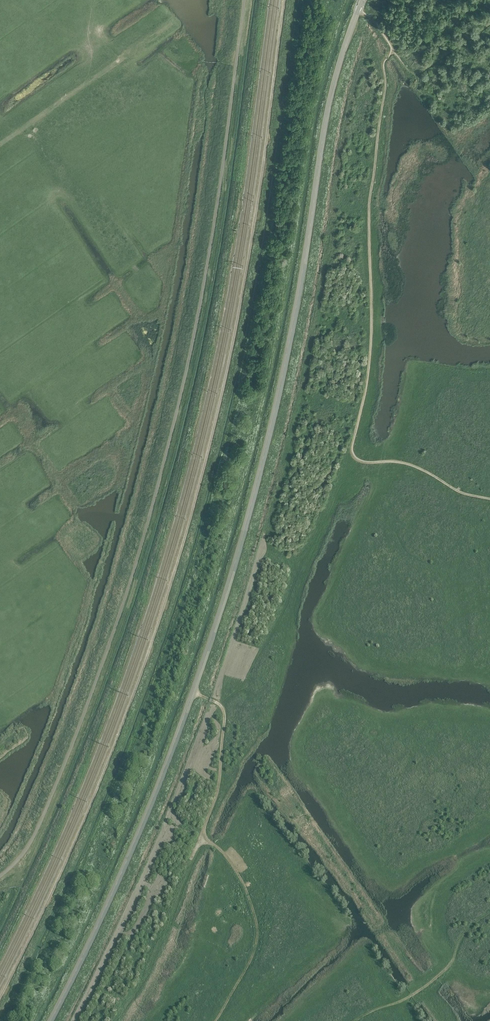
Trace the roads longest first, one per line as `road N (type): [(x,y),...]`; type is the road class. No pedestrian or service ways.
road 1 (tertiary): [(50,1020),(147,813),(230,580),(286,359),(332,90),(361,0)]
road 2 (track): [(0,998),(95,795),(183,545),(244,288),(285,0)]
road 3 (track): [(245,0),(202,294),(129,588),(35,835),(0,880)]

